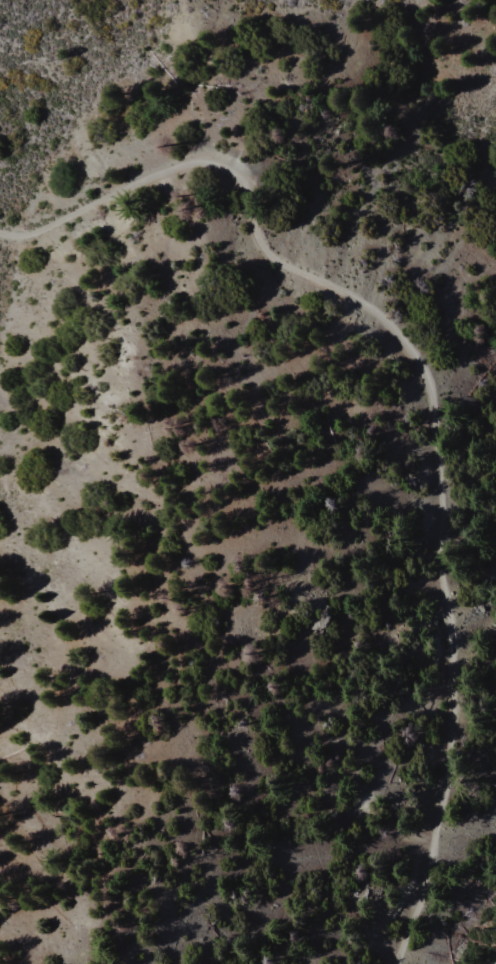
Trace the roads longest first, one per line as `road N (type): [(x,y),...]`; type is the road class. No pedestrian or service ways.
road 1 (track): [(196,159),(226,170),(241,188),(270,258),(387,318),(428,379),(441,516),(437,565),(450,640),(448,739),(424,898),(396,963)]
road 2 (track): [(0,230),(37,230),(196,159)]

